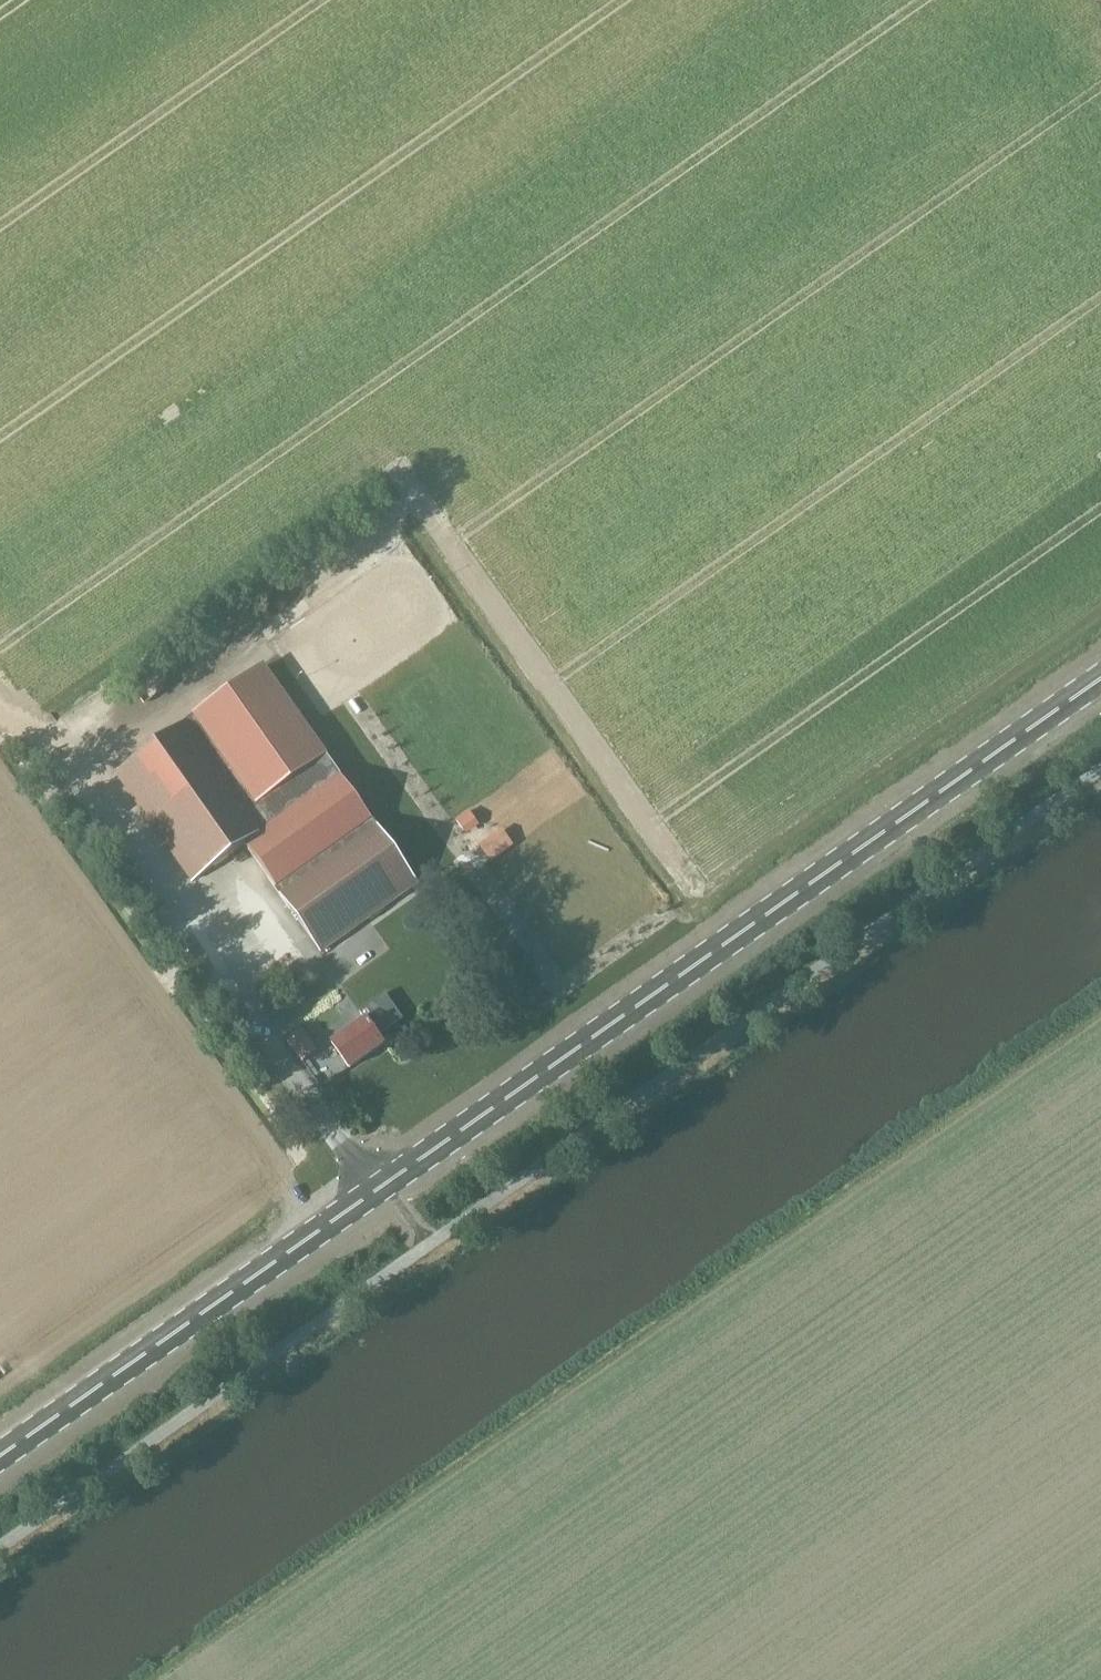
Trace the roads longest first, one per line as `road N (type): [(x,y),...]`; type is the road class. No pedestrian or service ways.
road 1 (primary): [(0,1458),(1100,682)]

